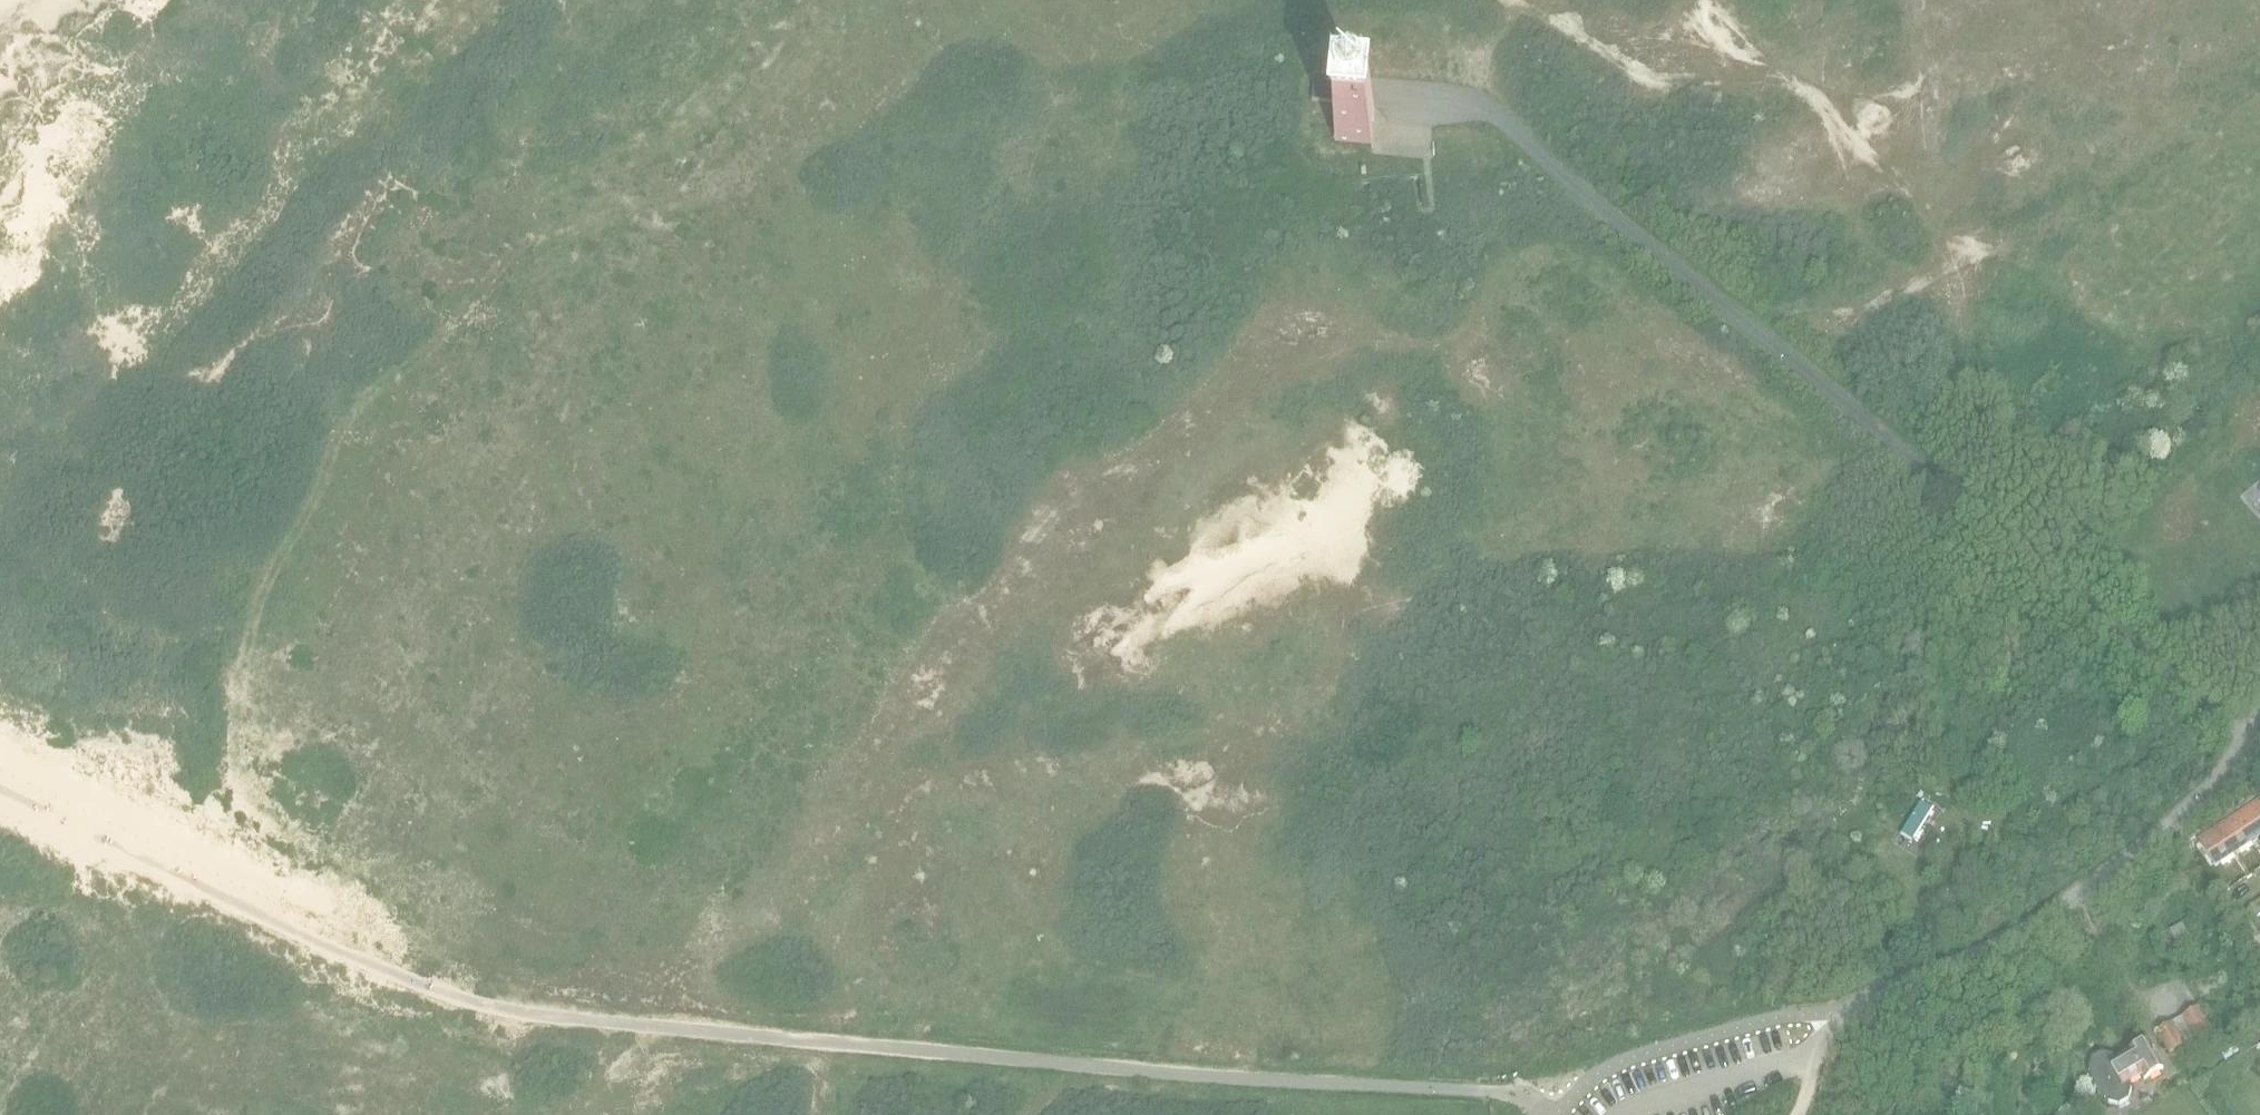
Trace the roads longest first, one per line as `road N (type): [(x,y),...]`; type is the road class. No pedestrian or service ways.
road 1 (track): [(1514,0),(1660,81),(1768,79),(1800,89),(1934,219),(1953,265)]
road 2 (unclassified): [(1849,1011),(2019,932),(2078,895),(2196,800),(2259,724)]
road 3 (track): [(1748,324),(1816,304),(1888,296),(1981,252),(2006,253),(2053,279)]

